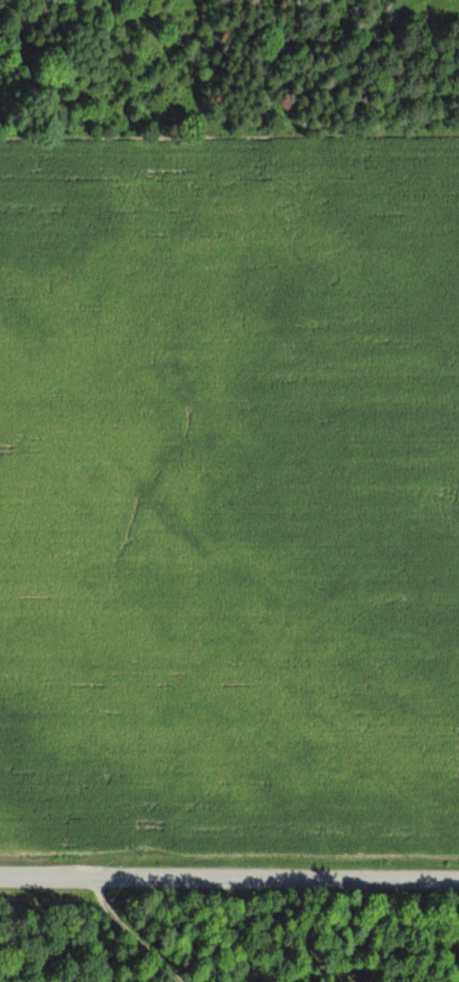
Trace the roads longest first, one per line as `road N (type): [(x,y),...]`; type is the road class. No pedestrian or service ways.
road 1 (residential): [(458,877),(0,875)]

